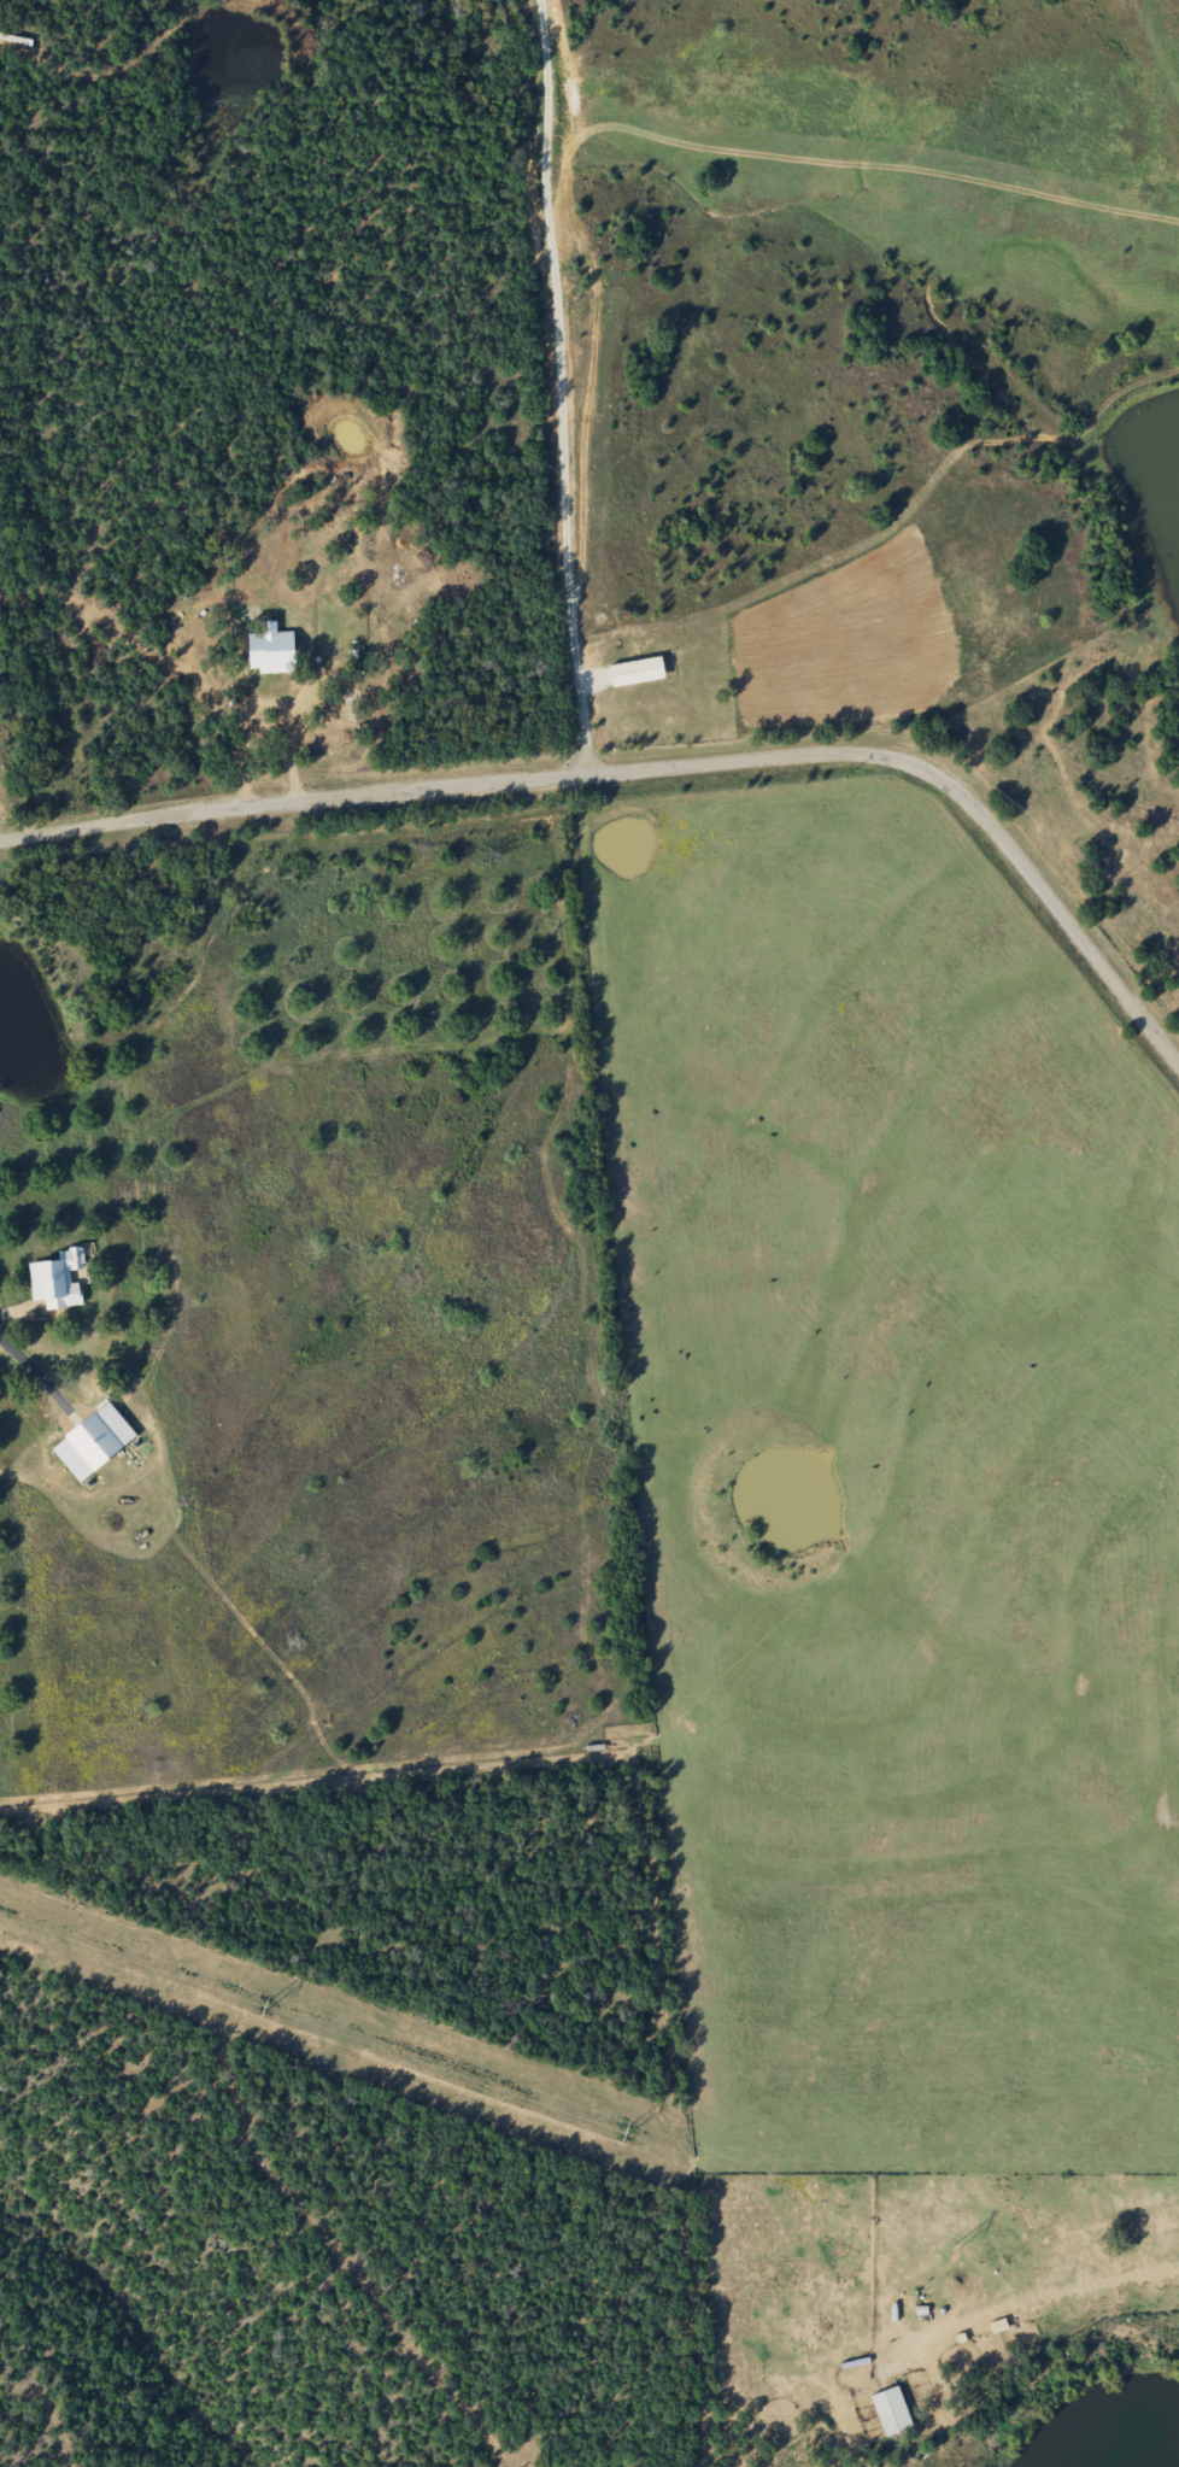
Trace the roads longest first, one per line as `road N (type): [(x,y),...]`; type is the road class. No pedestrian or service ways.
road 1 (residential): [(1178,1070),(966,802),(903,763),(810,755),(293,801),(0,839)]
road 2 (residential): [(586,775),(536,301),(561,129),(552,0)]

